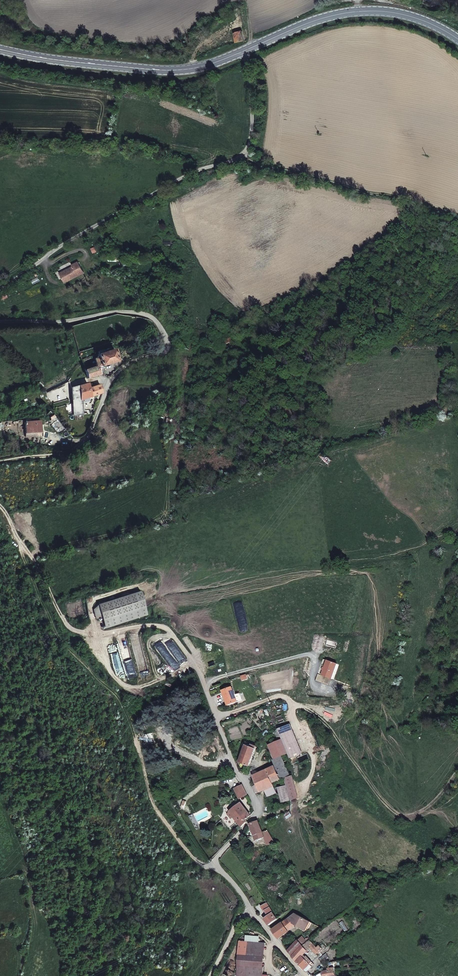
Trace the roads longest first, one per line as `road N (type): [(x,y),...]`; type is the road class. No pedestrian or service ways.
road 1 (unclassified): [(0,326),(140,313),(166,334),(170,350),(126,383),(87,446),(0,460)]
road 2 (unclassified): [(249,48),(268,77),(248,154),(152,196),(0,289)]
road 3 (track): [(205,681),(168,630),(71,630),(14,536)]
road 4 (secondary): [(0,49),(165,70),(249,48)]
road 5 (secondary): [(249,48),(341,14),(374,11),(406,15),(457,40)]
road 6 (track): [(216,717),(293,698),(301,738),(314,756),(306,787)]

